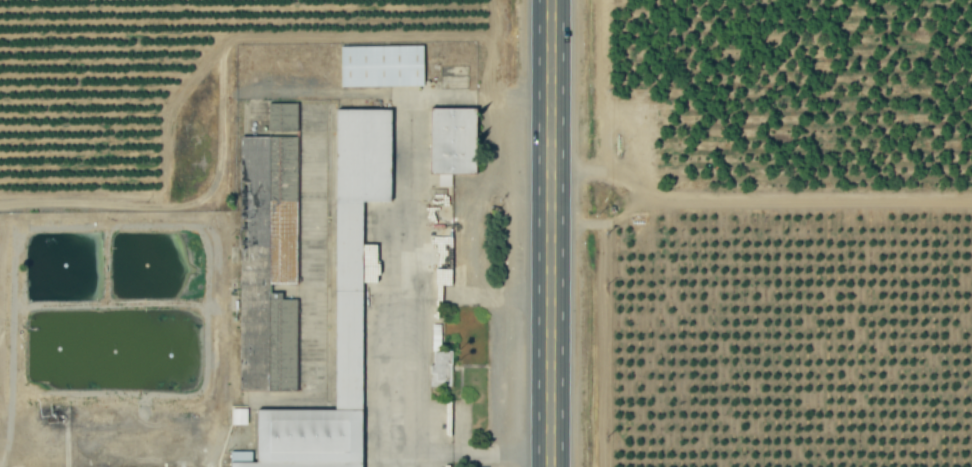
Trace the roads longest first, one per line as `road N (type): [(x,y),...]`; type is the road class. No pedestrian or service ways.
road 1 (trunk): [(549,0),(548,466)]
road 2 (track): [(549,225),(592,226),(654,200),(971,199)]

